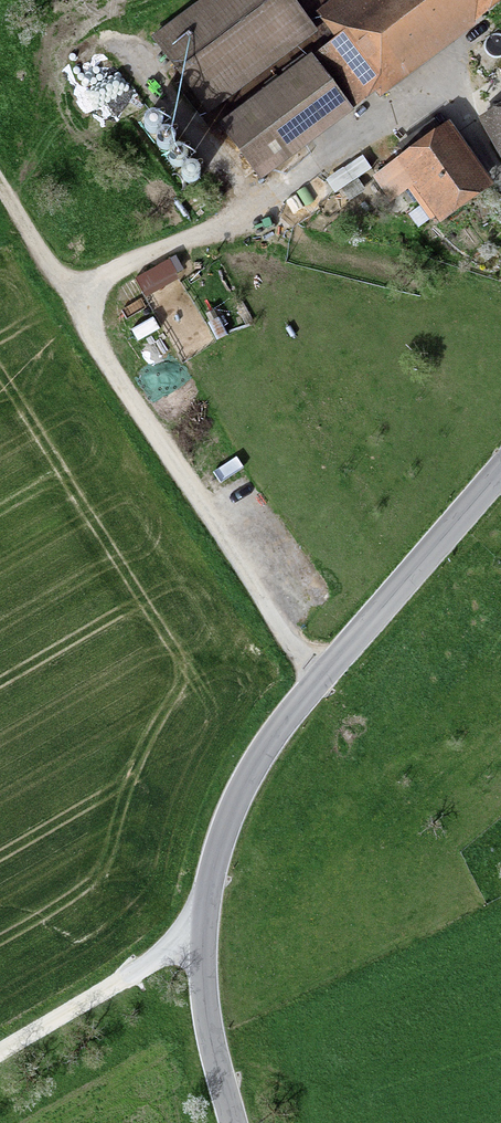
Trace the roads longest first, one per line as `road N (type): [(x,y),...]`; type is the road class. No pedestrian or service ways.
road 1 (tertiary): [(500,472),(316,675),(259,750),(232,815),(201,925),(209,1027),(237,1122)]
road 2 (track): [(261,190),(224,228),(104,276),(72,298),(316,675)]
road 3 (track): [(0,1054),(146,968),(201,925)]
road 4 (track): [(0,181),(72,298)]

